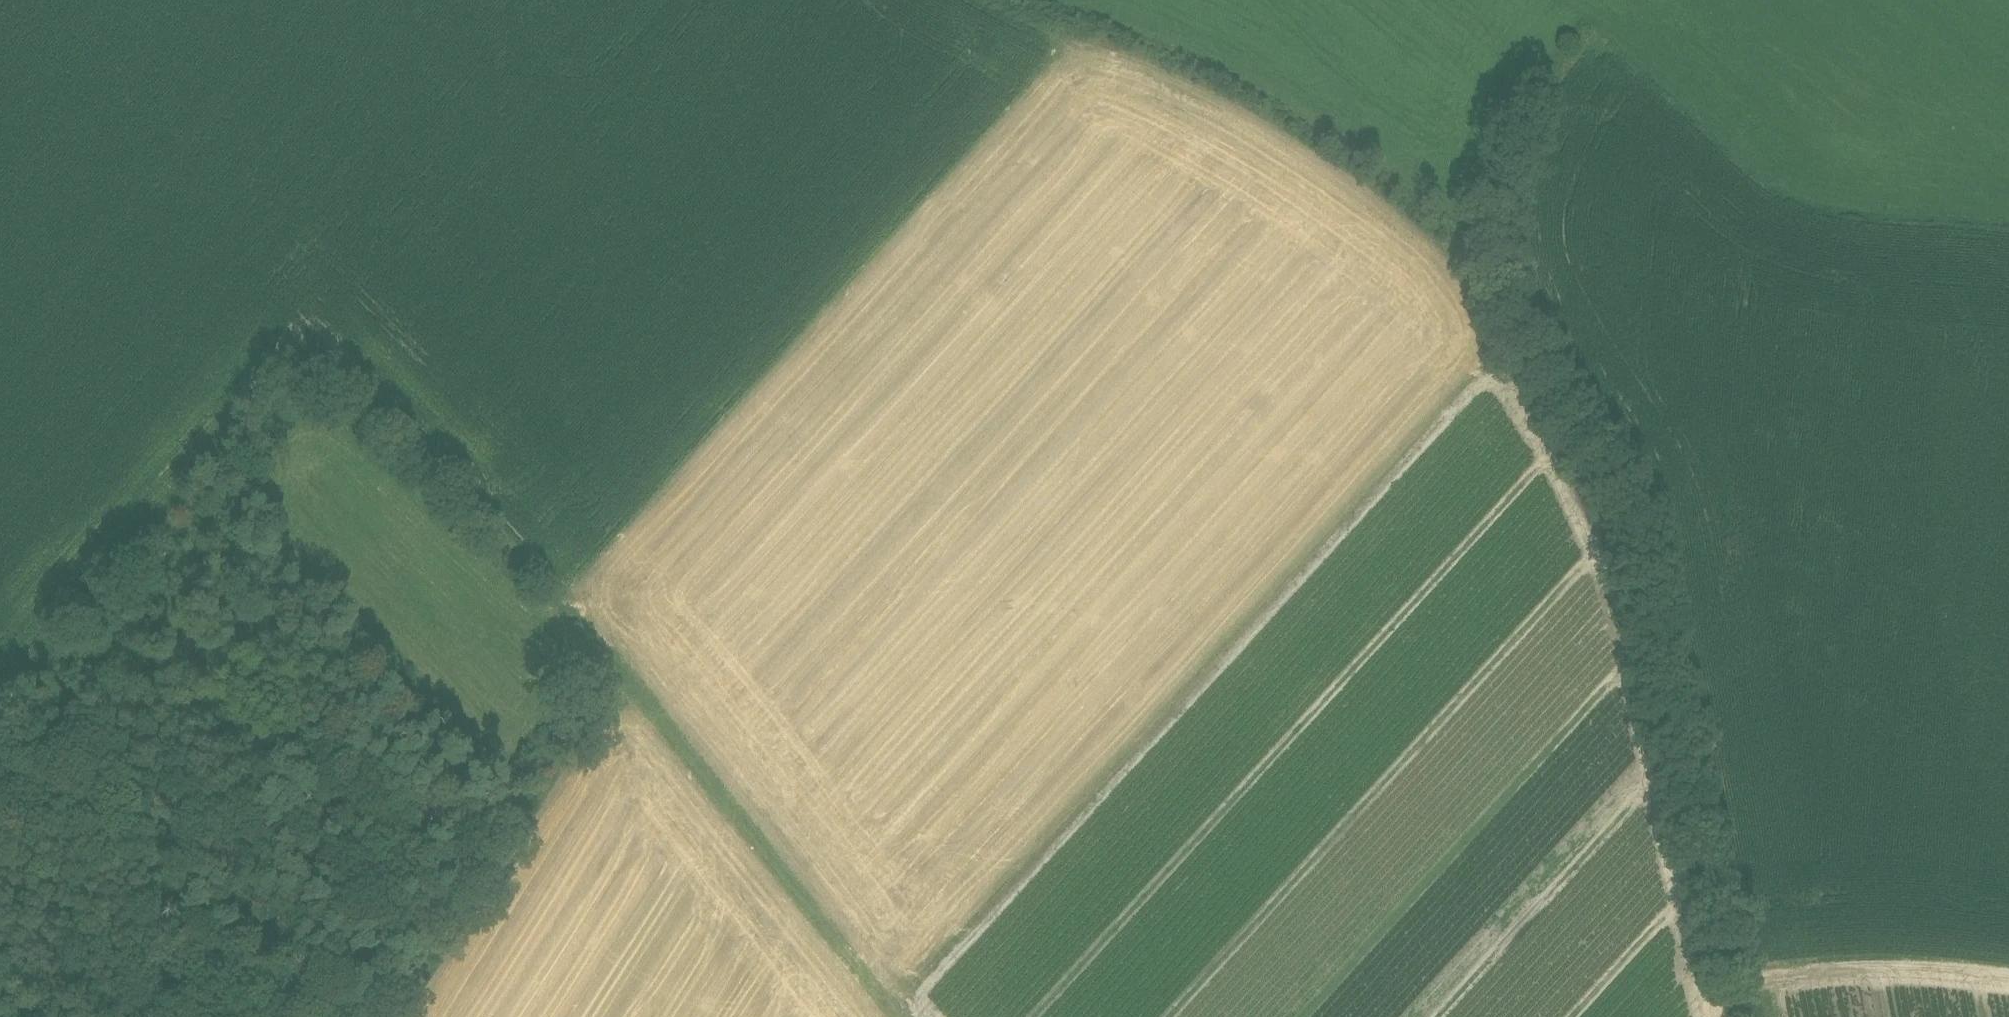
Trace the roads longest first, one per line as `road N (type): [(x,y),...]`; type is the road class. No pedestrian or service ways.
road 1 (track): [(404,462),(867,1016)]

